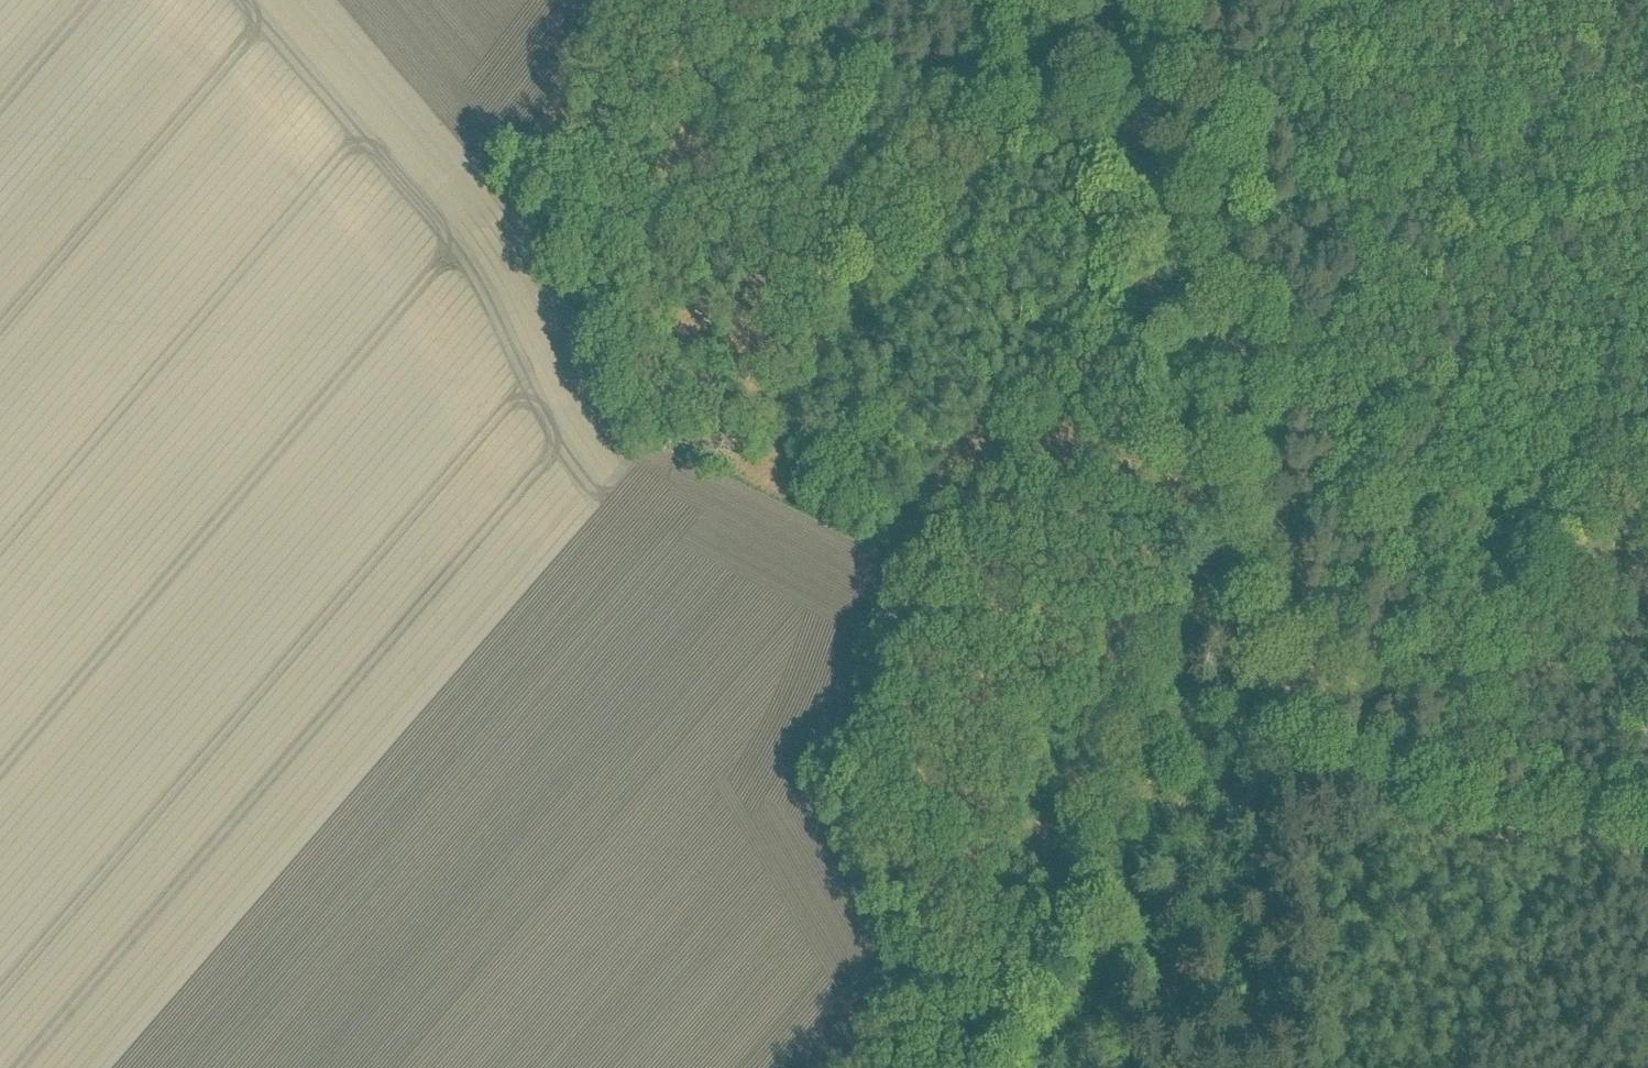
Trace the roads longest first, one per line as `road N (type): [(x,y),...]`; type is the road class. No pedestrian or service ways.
road 1 (track): [(1114,0),(1258,774),(1253,801)]
road 2 (track): [(1038,1067),(1253,801),(1647,856)]
road 3 (track): [(1284,1067),(1217,844)]

